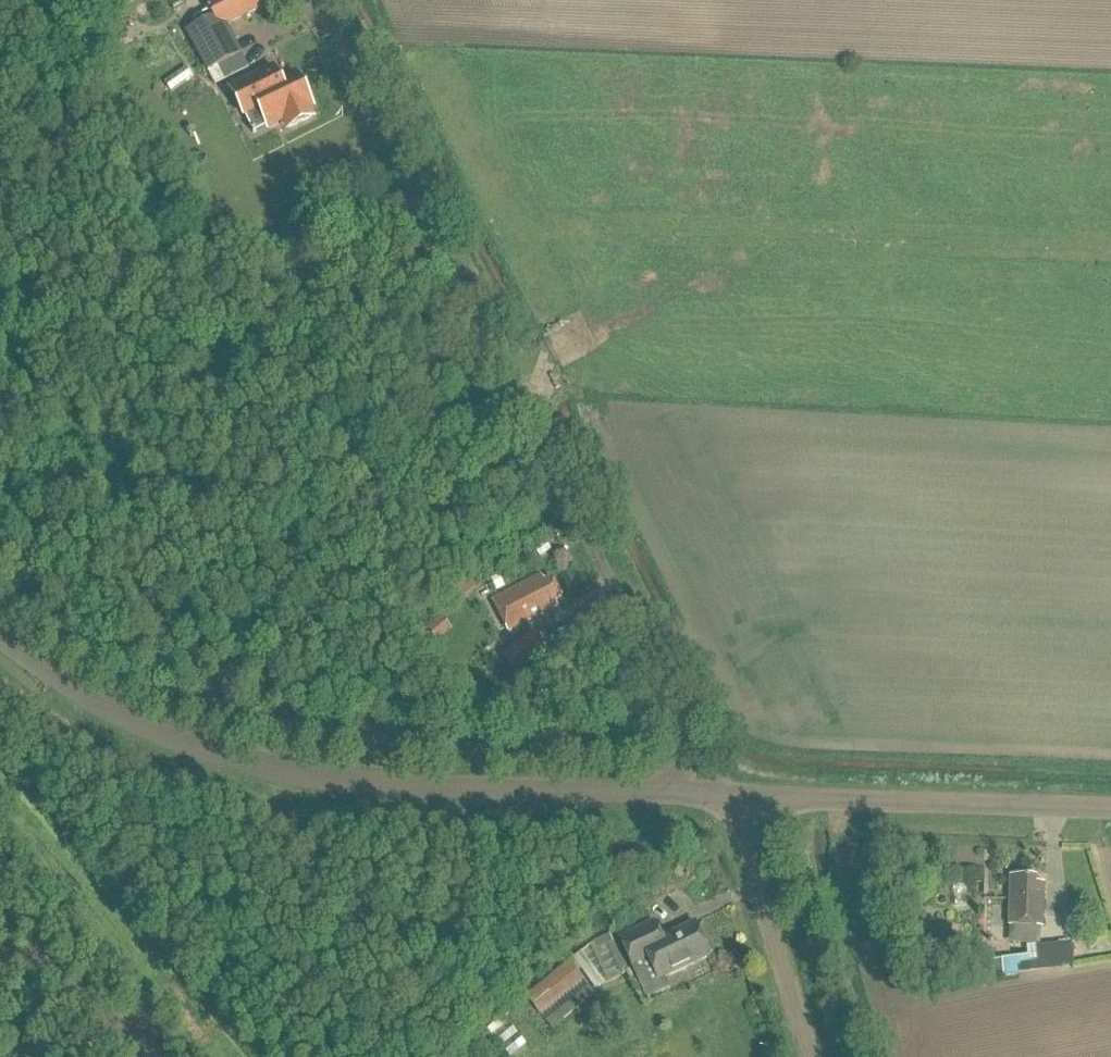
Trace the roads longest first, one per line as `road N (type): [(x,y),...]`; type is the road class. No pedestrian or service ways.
road 1 (residential): [(722,799),(317,0)]
road 2 (unclassified): [(722,799),(418,786),(219,759),(120,717),(0,636)]
road 3 (unclassified): [(1110,811),(722,799)]
road 4 (unclassified): [(810,1056),(743,834),(722,799)]

